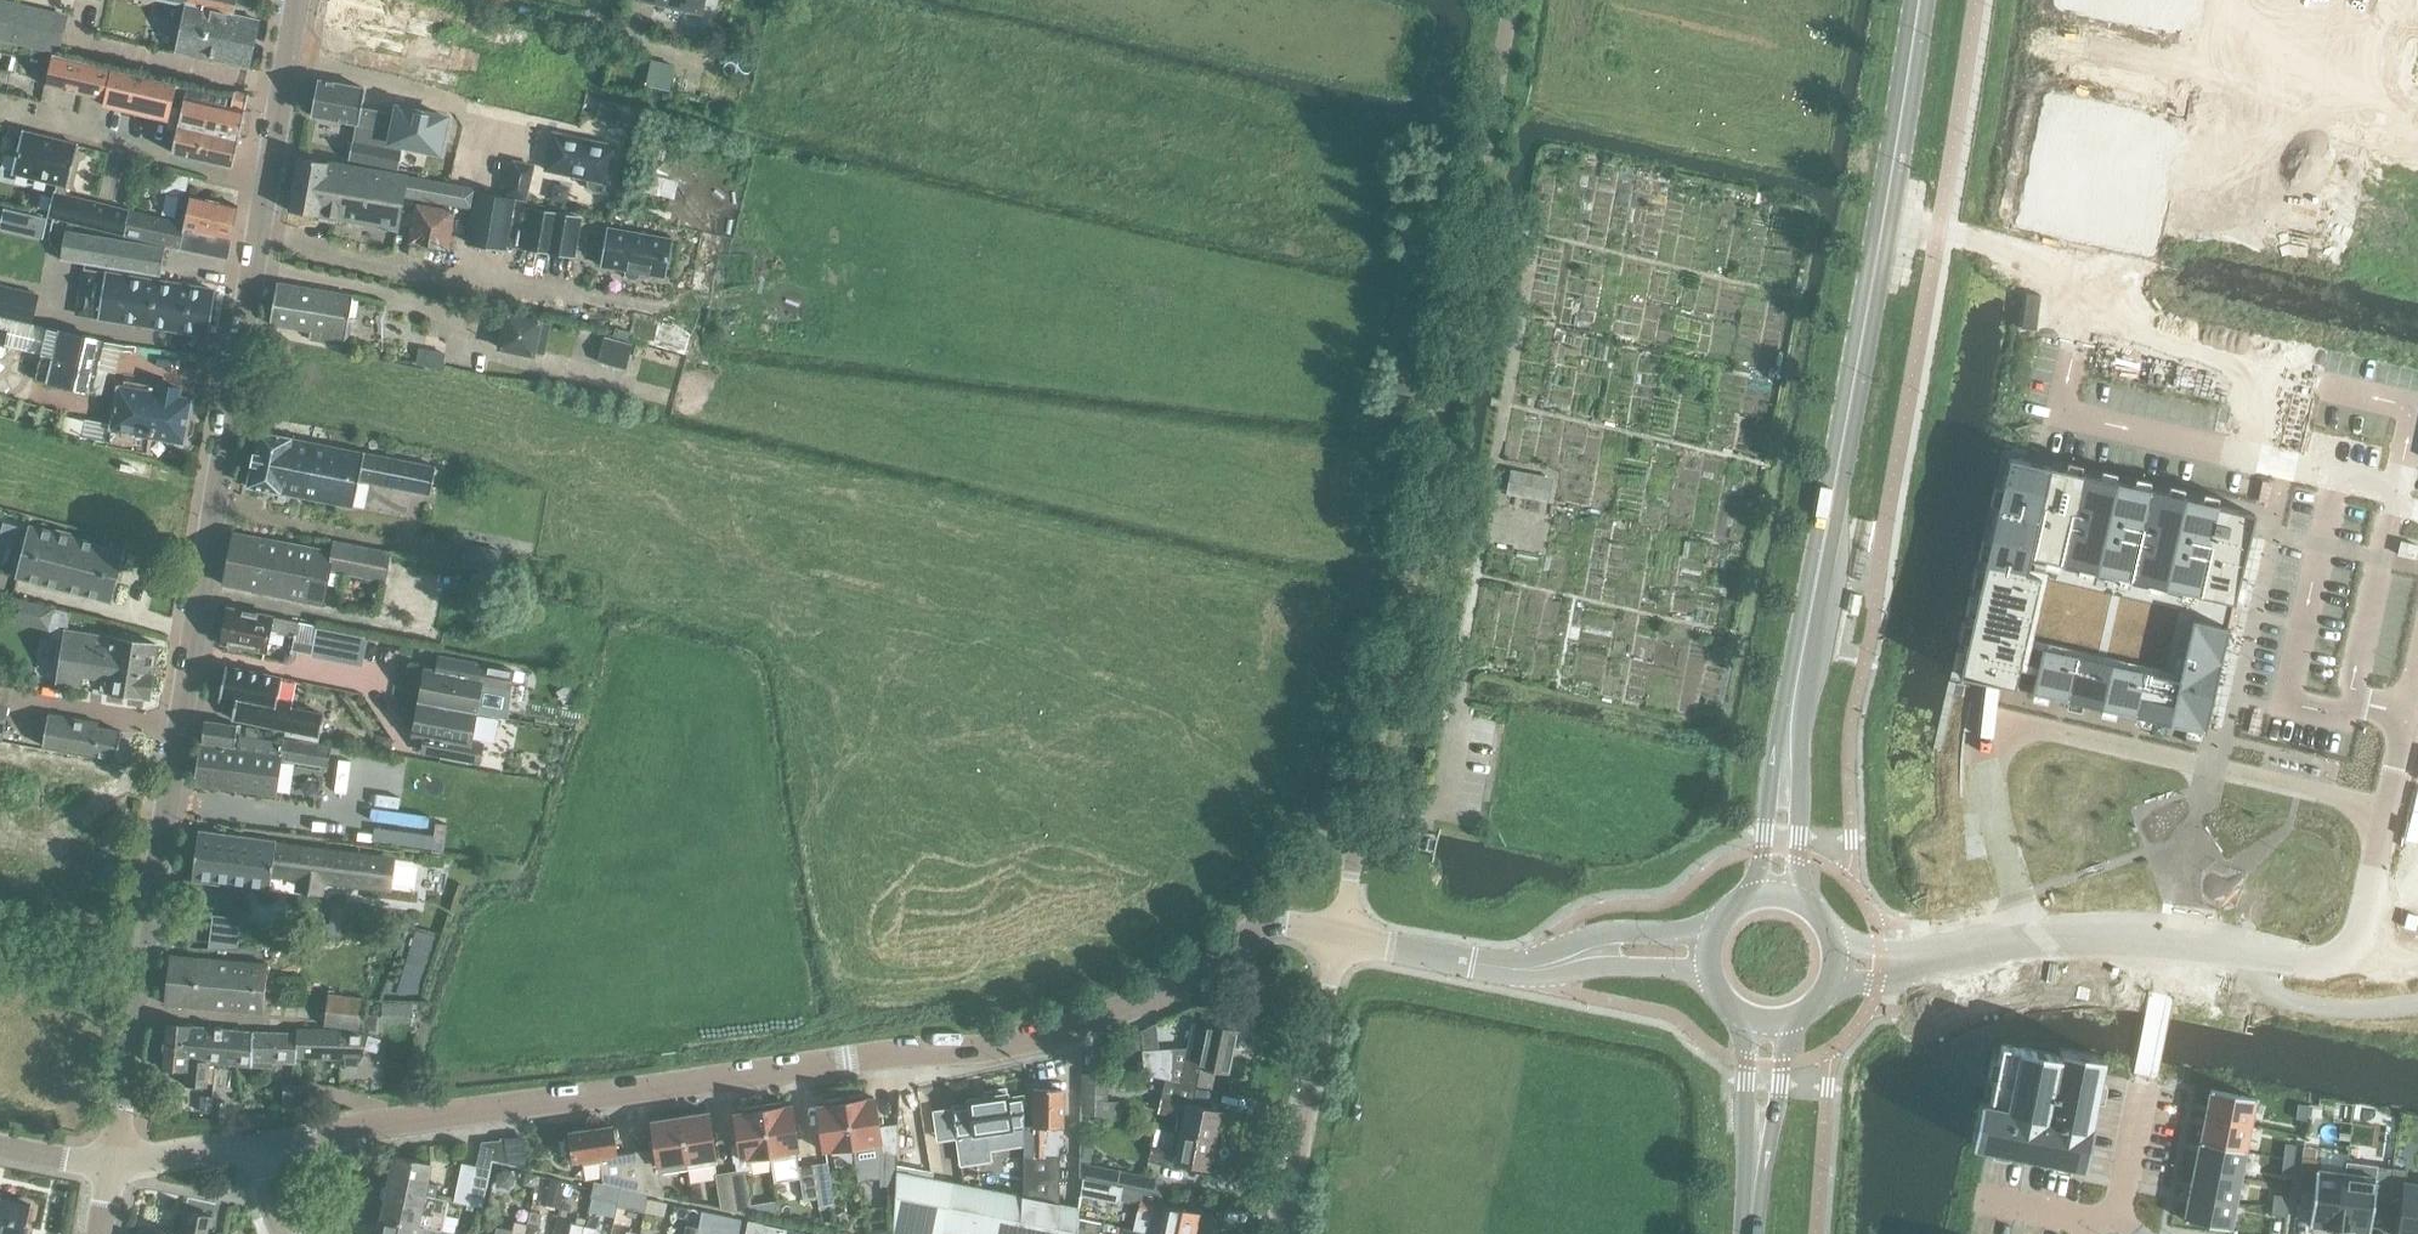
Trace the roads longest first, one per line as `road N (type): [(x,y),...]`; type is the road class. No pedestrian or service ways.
road 1 (unclassified): [(262,1140),(911,1051),(982,1049),(1071,1030),(1159,997),(1265,925),(1340,936)]
road 2 (residential): [(145,952),(299,0)]
road 3 (unclassified): [(1340,936),(1512,0)]
road 4 (tertiary): [(1783,771),(1918,0)]
road 5 (residential): [(2028,949),(1982,776),(1996,713),(2388,802)]
road 6 (residential): [(2388,802),(2356,934),(2340,960),(2323,966),(2174,937)]
road 7 (unclassified): [(1283,1233),(1340,936)]
road 8 (residential): [(2219,0),(2202,72),(2417,128)]
road 9 (unclassified): [(1574,960),(1515,968),(1340,936)]
road 10 (residential): [(114,1162),(145,952)]
road 11 (residential): [(2132,1233),(2118,1221),(2144,1075)]
road 12 (unclassified): [(1827,982),(1988,957)]
road 13 (unclassified): [(1988,957),(1893,946),(1831,950)]
road 14 (unclassified): [(114,1162),(262,1140)]
road 15 (unclassified): [(1716,931),(1633,933),(1574,960)]
road 16 (residential): [(145,952),(0,925)]
road 17 (unclassified): [(2174,937),(2028,949)]
road 18 (residential): [(2417,506),(2360,483),(2278,466)]
road 19 (unclassified): [(1574,960),(1710,968)]
road 20 (tertiary): [(1795,903),(1798,812),(1783,771)]
road 21 (tertiary): [(1757,1146),(1777,1103),(1785,1018)]
road 22 (tertiary): [(1783,771),(1756,900)]
road 23 (tertiary): [(1748,1016),(1748,1104),(1757,1146)]
road 24 (residential): [(2417,677),(2388,802)]

